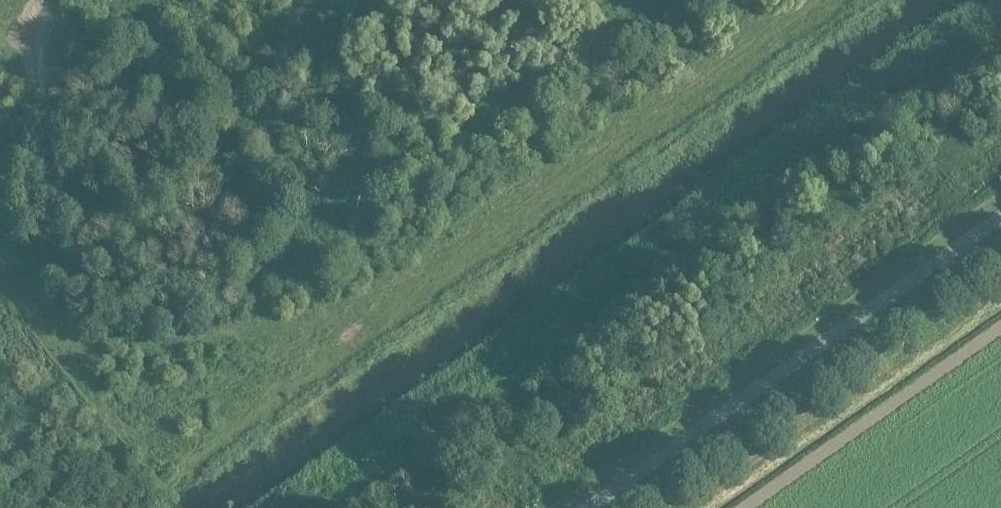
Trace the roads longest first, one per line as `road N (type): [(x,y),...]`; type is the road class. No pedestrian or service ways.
road 1 (unclassified): [(586,507),(1000,219)]

